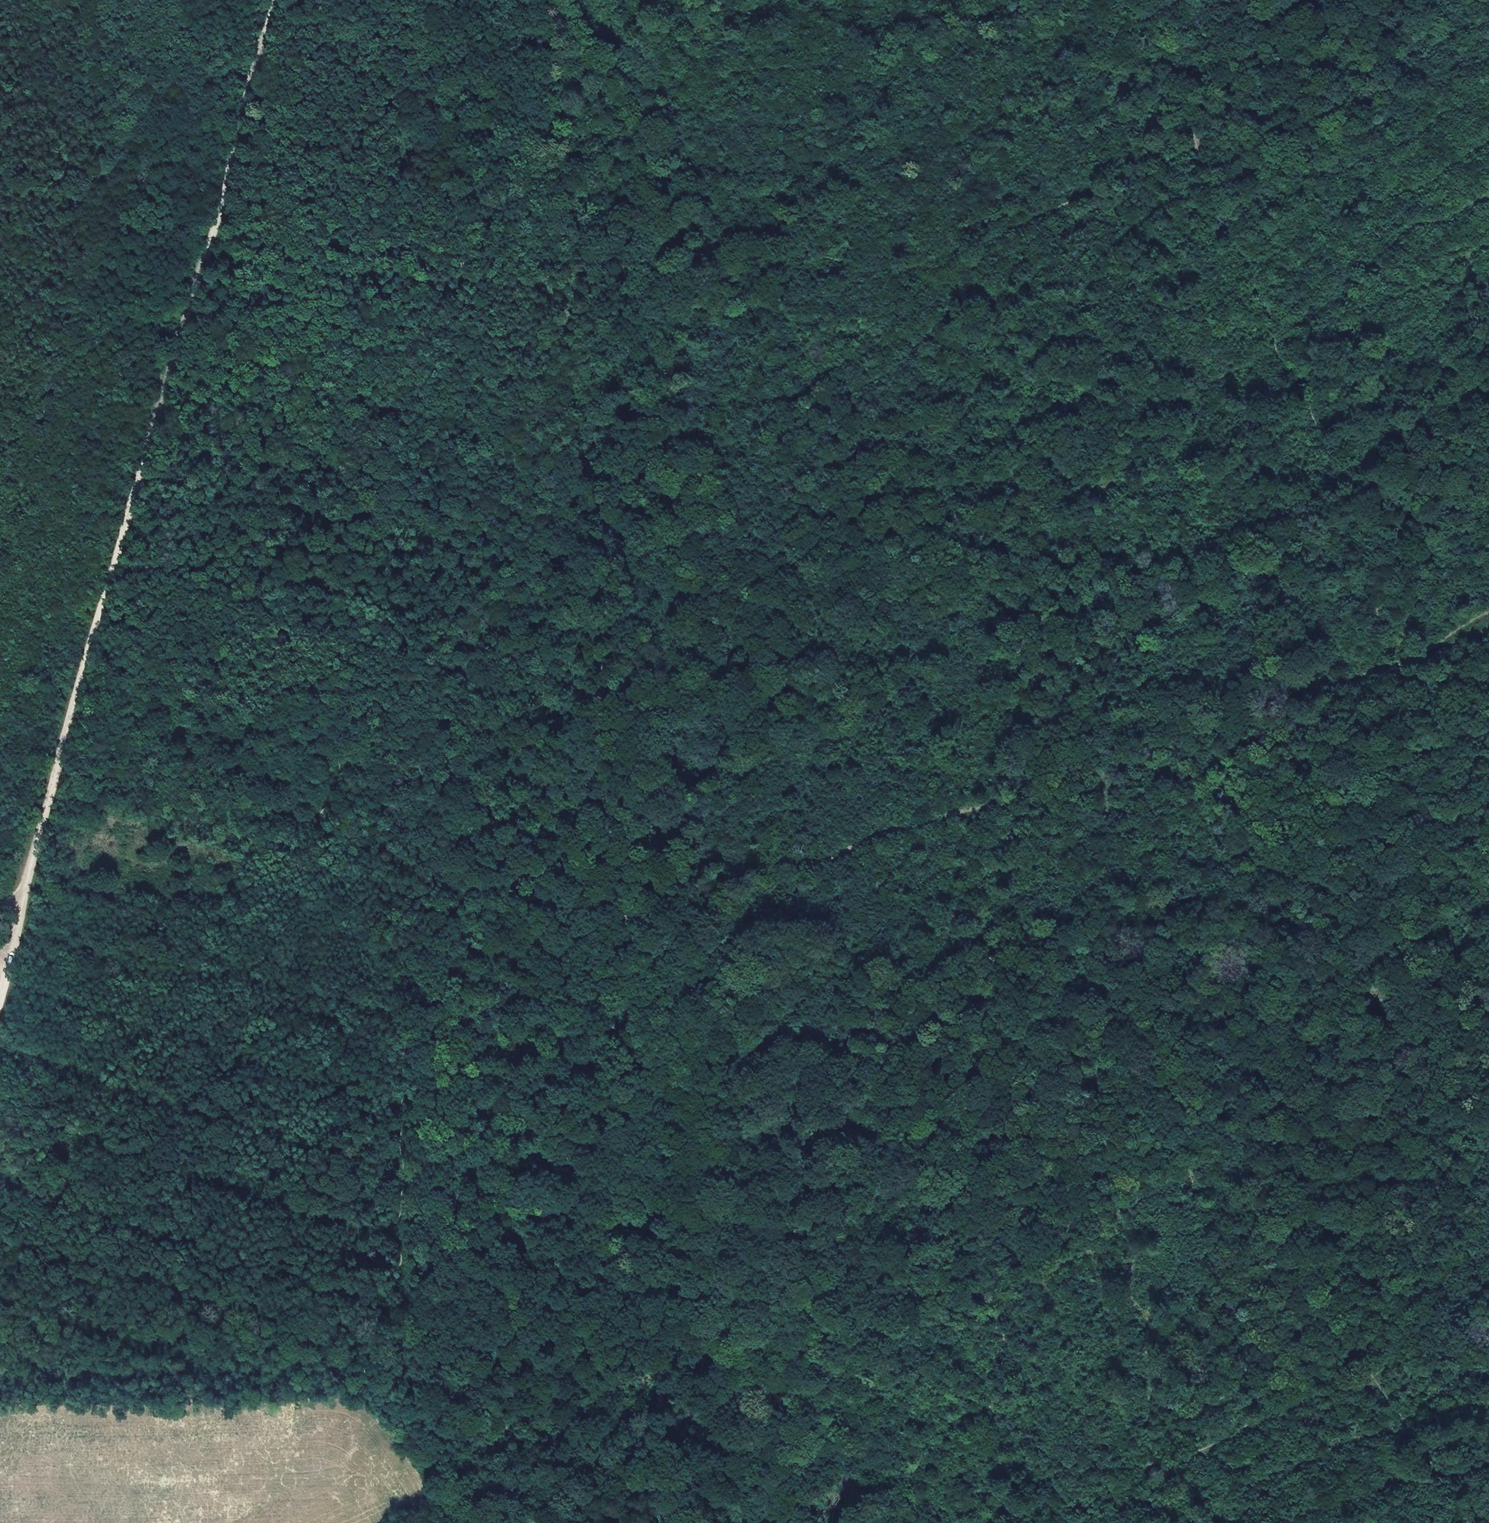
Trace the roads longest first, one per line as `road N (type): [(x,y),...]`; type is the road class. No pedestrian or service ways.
road 1 (track): [(672,1522),(666,1429),(672,1186),(603,768),(607,586),(637,485),(647,359),(624,135),(560,0)]
road 2 (track): [(276,0),(138,465),(0,997)]
road 3 (track): [(1488,1332),(1365,1371),(1191,1457),(1018,1479),(889,1522)]
road 4 (track): [(1204,152),(1139,0)]

